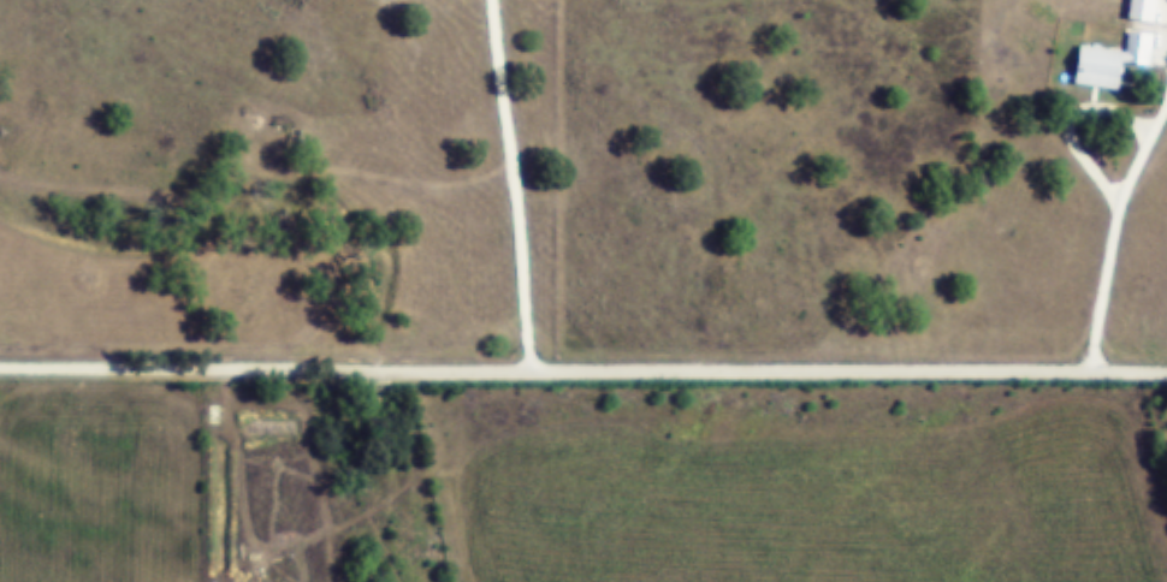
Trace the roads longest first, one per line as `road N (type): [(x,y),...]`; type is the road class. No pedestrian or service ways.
road 1 (residential): [(1166,368),(0,363)]

